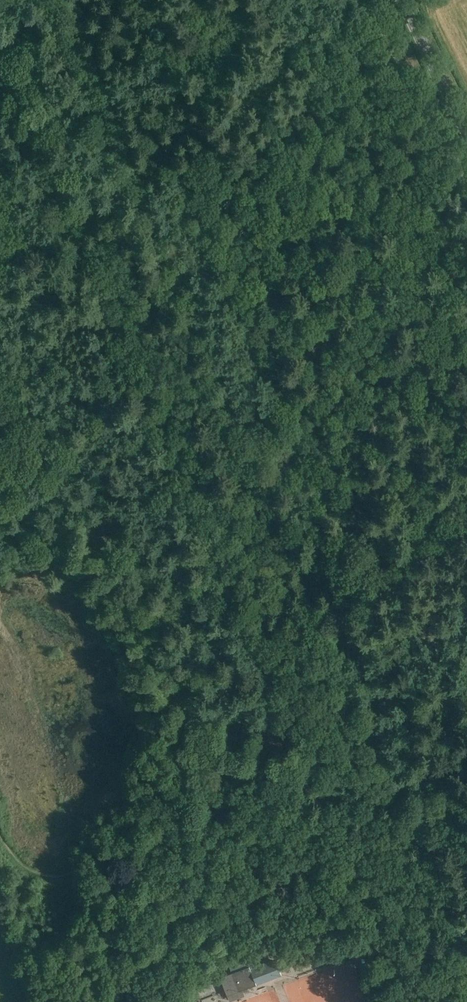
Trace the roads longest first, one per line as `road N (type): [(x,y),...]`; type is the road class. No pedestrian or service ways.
road 1 (secondary): [(466,135),(401,0)]

